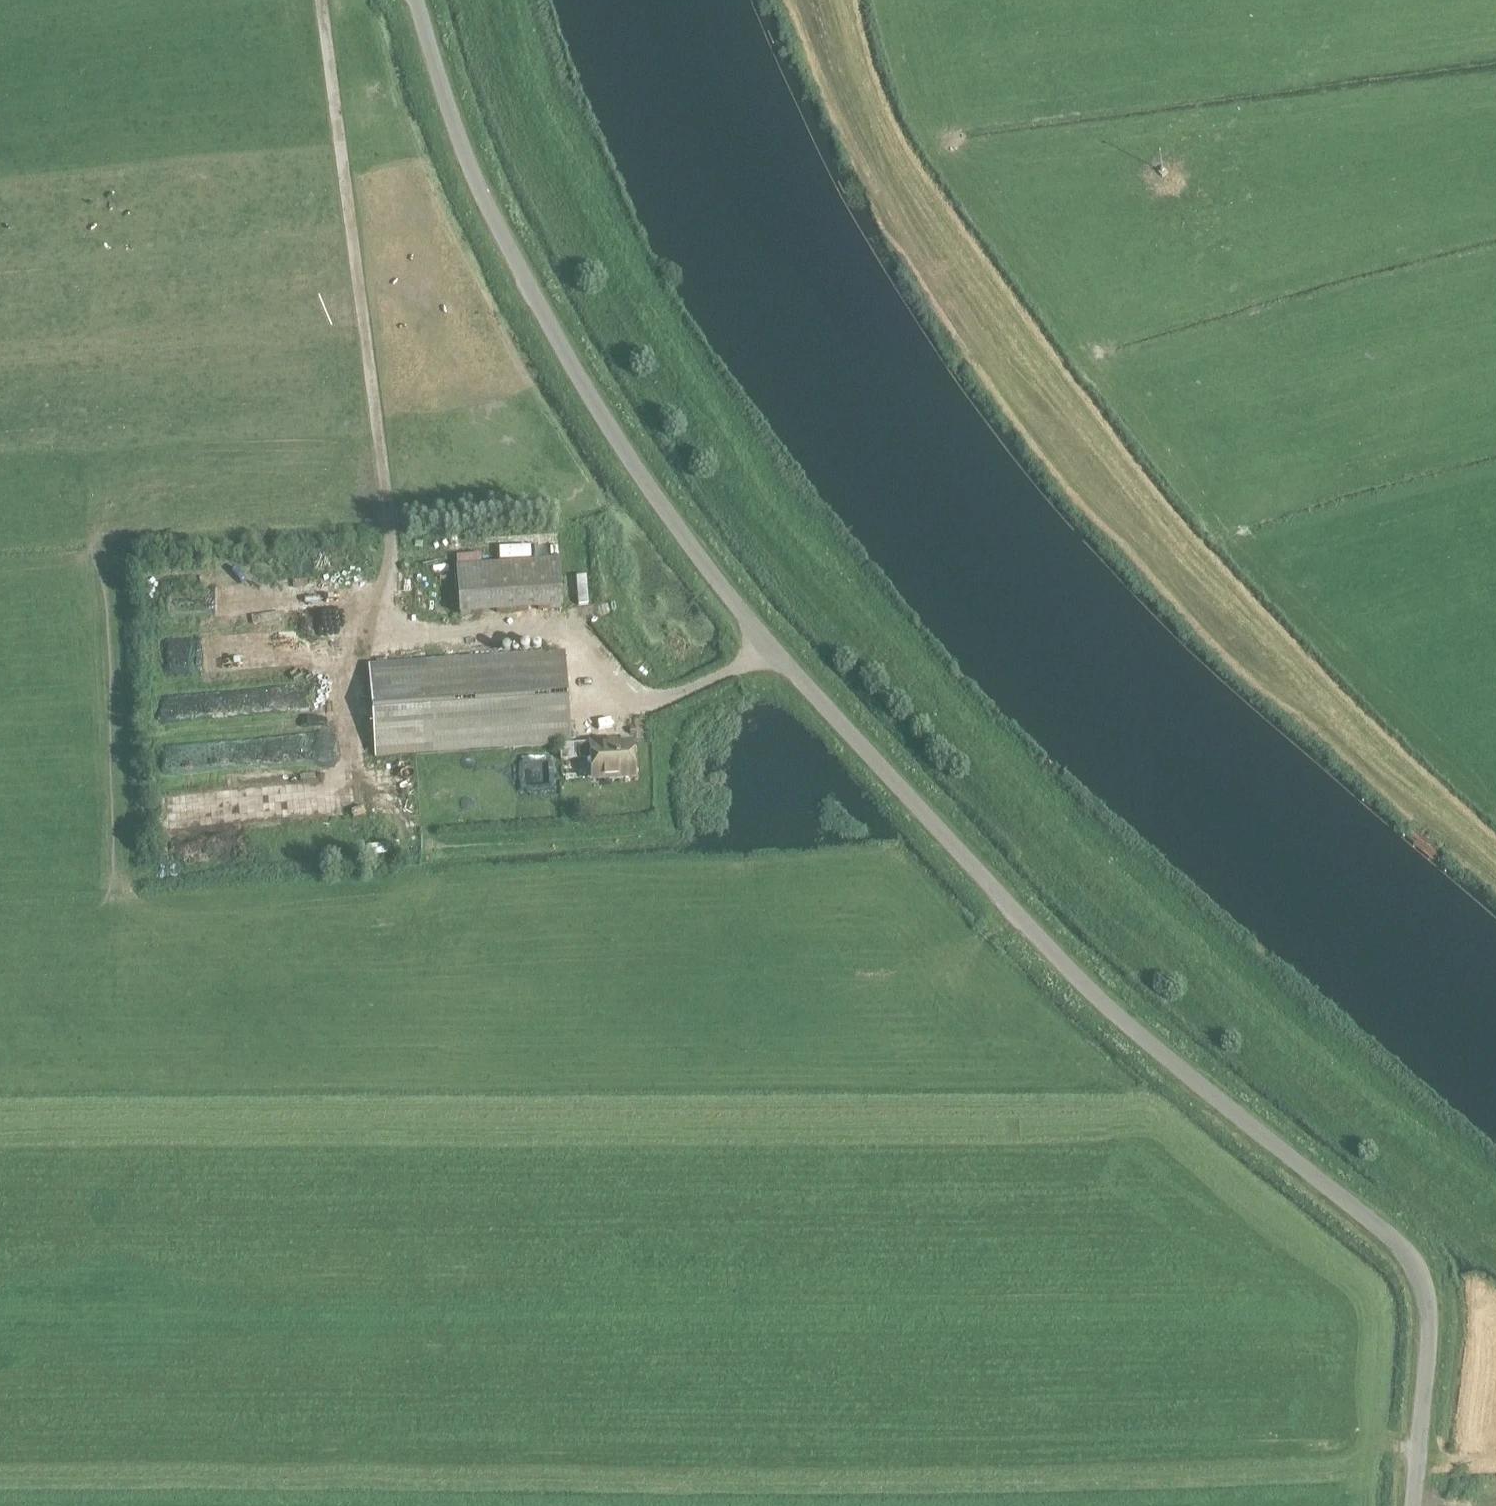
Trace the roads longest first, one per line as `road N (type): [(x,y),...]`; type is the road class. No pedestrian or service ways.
road 1 (unclassified): [(1411,1505),(1429,1326),(1422,1278),(1410,1256),(1096,996),(770,649),(676,526),(571,364),(466,160),(416,0)]
road 2 (track): [(1495,1221),(1247,1017),(1067,849),(797,555),(617,283),(533,88),(511,0)]
road 3 (track): [(901,191),(1152,538),(1421,806),(1495,869)]
road 4 (track): [(318,0),(399,634)]

